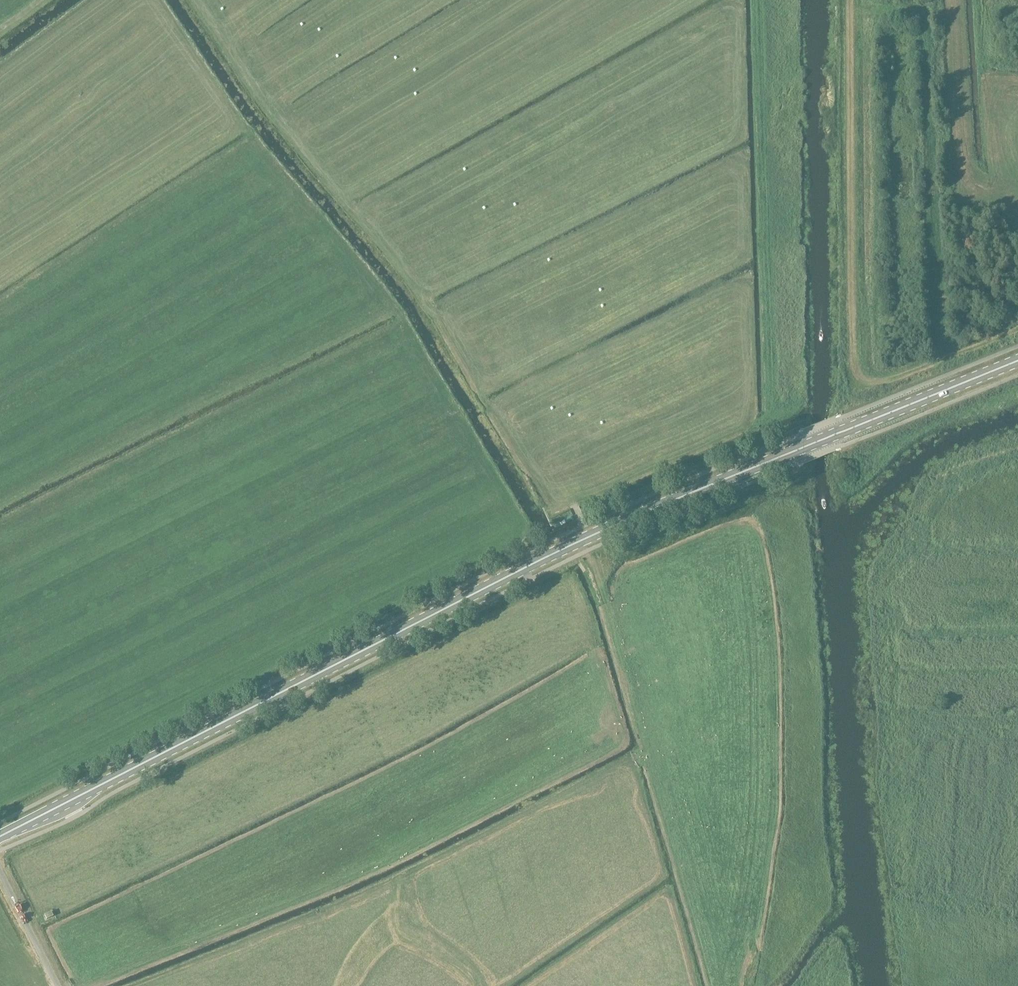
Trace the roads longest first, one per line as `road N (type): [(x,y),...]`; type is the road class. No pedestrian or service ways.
road 1 (primary): [(0,837),(556,553),(1017,361)]
road 2 (track): [(1017,330),(880,385),(855,375),(848,0)]
road 3 (unclassified): [(57,985),(0,875)]

